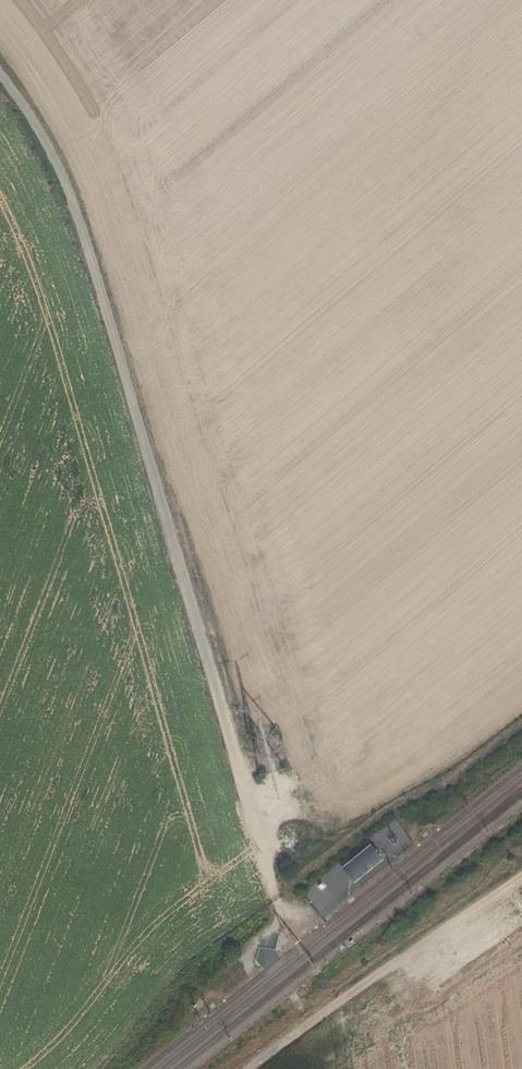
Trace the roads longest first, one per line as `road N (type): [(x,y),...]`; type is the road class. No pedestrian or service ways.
road 1 (track): [(263,1068),(521,878)]

